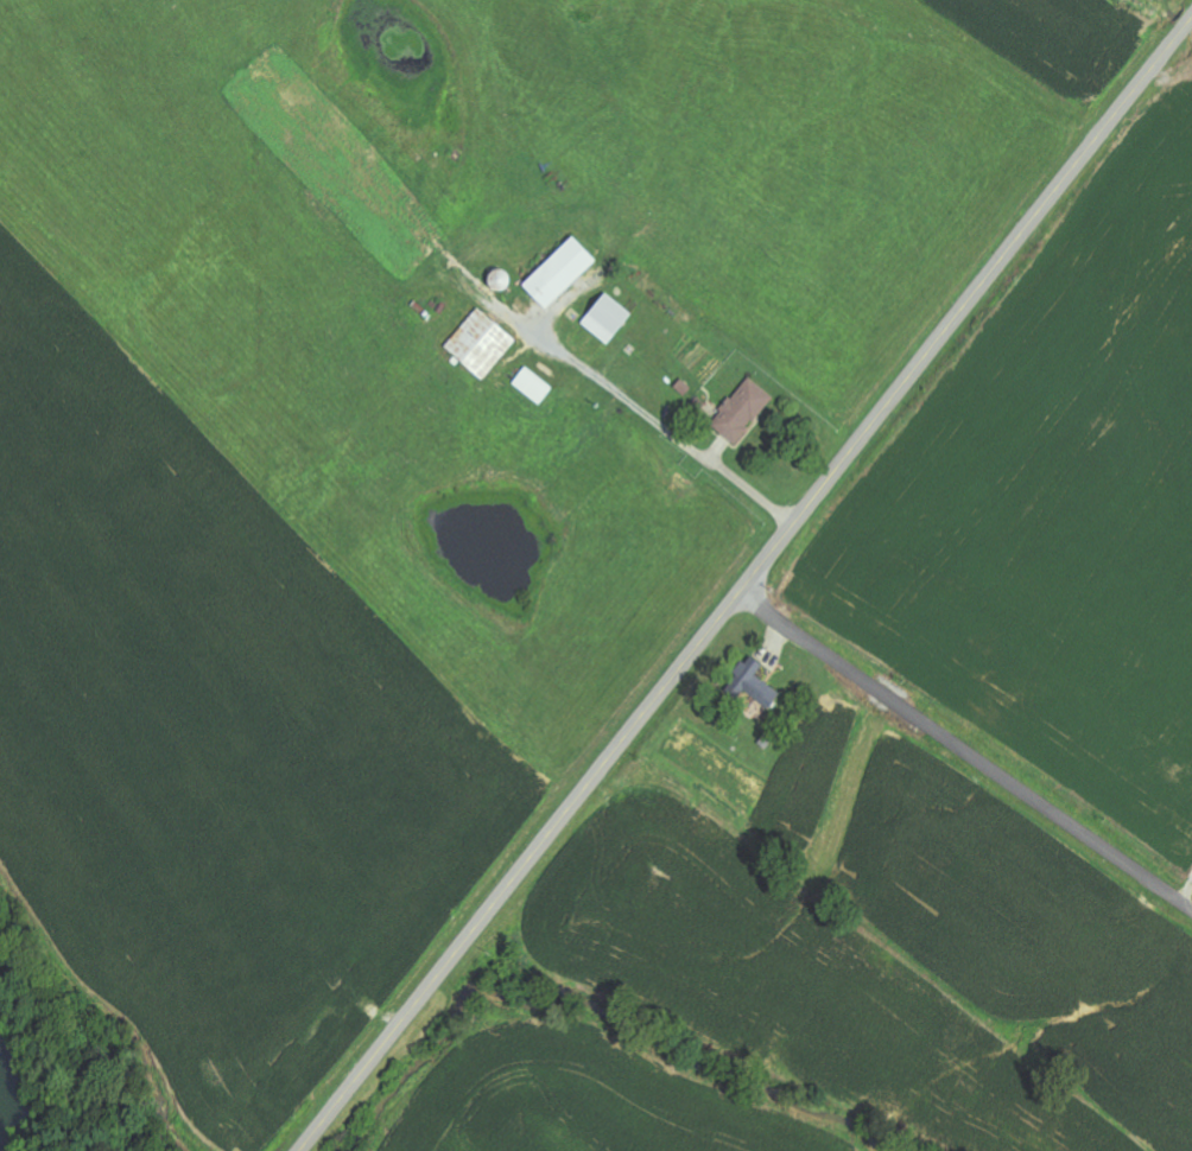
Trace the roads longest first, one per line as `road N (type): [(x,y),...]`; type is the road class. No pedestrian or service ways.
road 1 (secondary): [(302,1150),(1191,18)]
road 2 (residential): [(1191,908),(742,592)]

